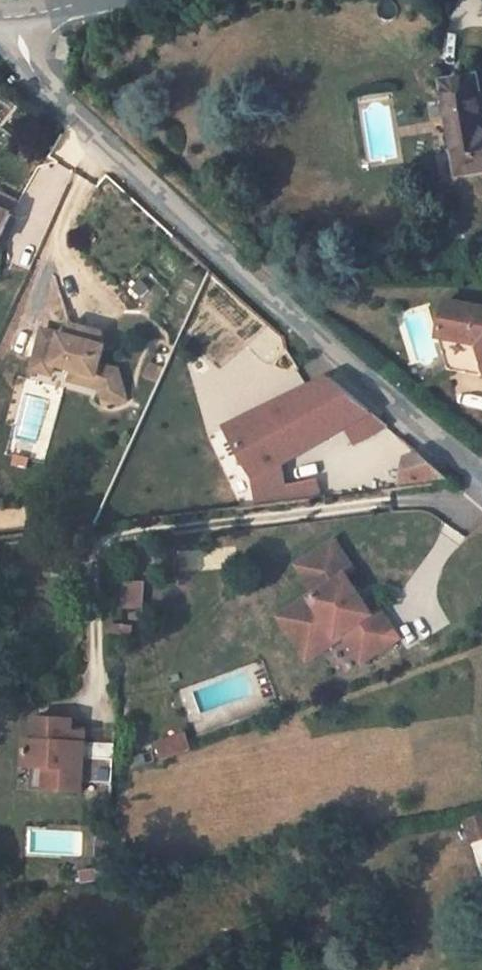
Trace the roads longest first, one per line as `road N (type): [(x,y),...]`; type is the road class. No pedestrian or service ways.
road 1 (residential): [(0,33),(481,476)]
road 2 (residential): [(0,27),(123,0)]

